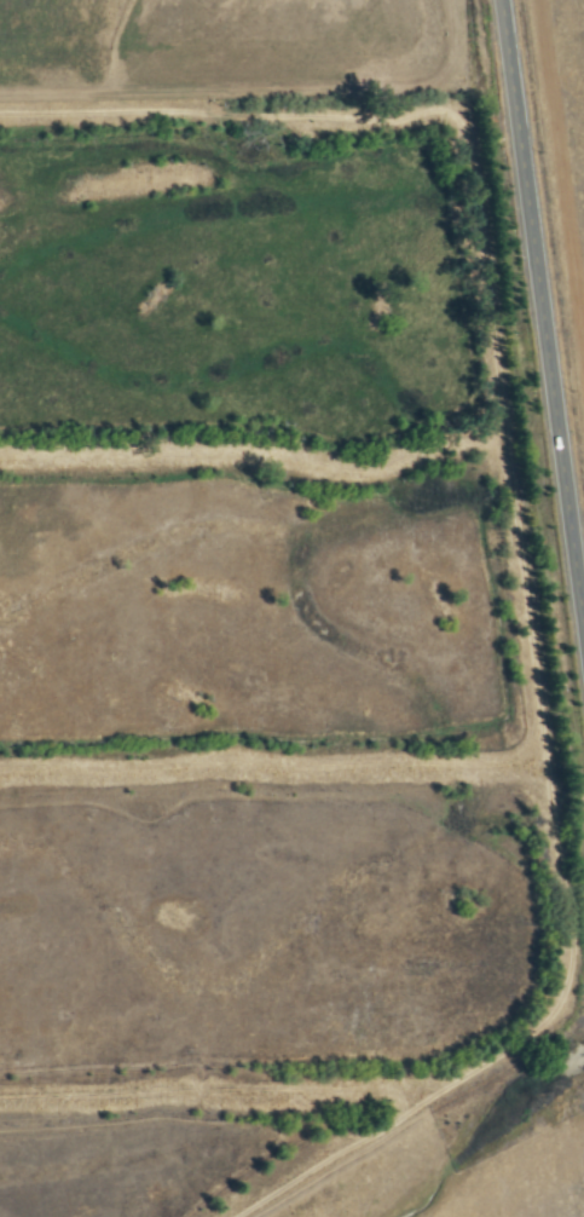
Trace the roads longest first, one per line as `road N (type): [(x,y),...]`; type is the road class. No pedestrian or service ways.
road 1 (tertiary): [(583,656),(499,0)]

